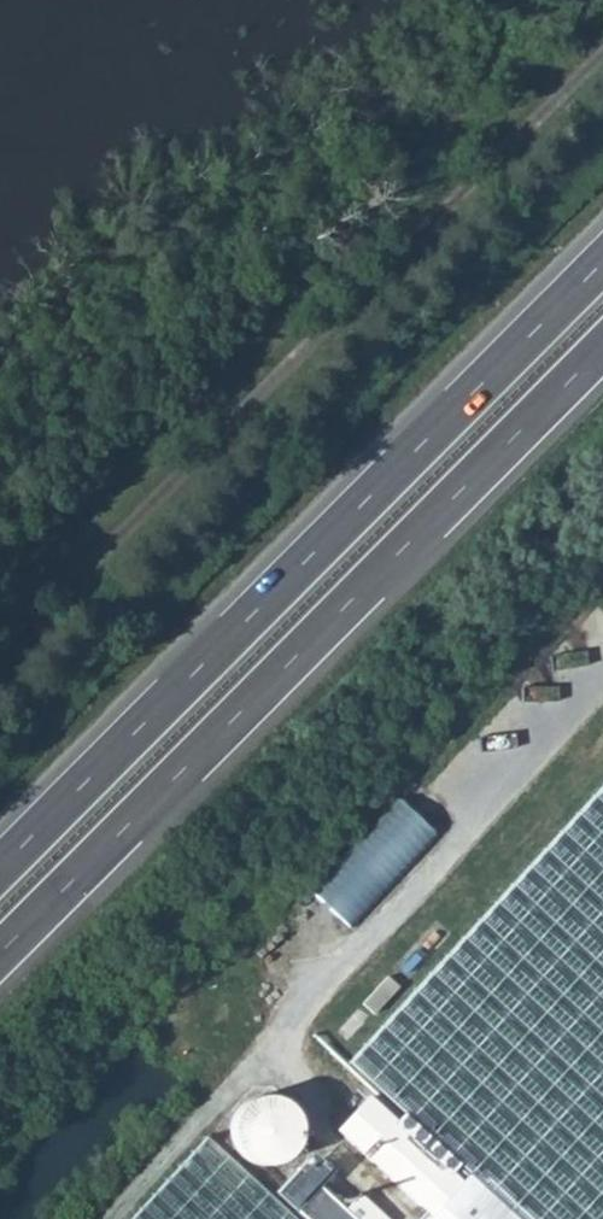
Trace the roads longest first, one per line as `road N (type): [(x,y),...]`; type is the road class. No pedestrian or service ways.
road 1 (trunk): [(0,952),(602,345)]
road 2 (trunk): [(602,262),(0,868)]

